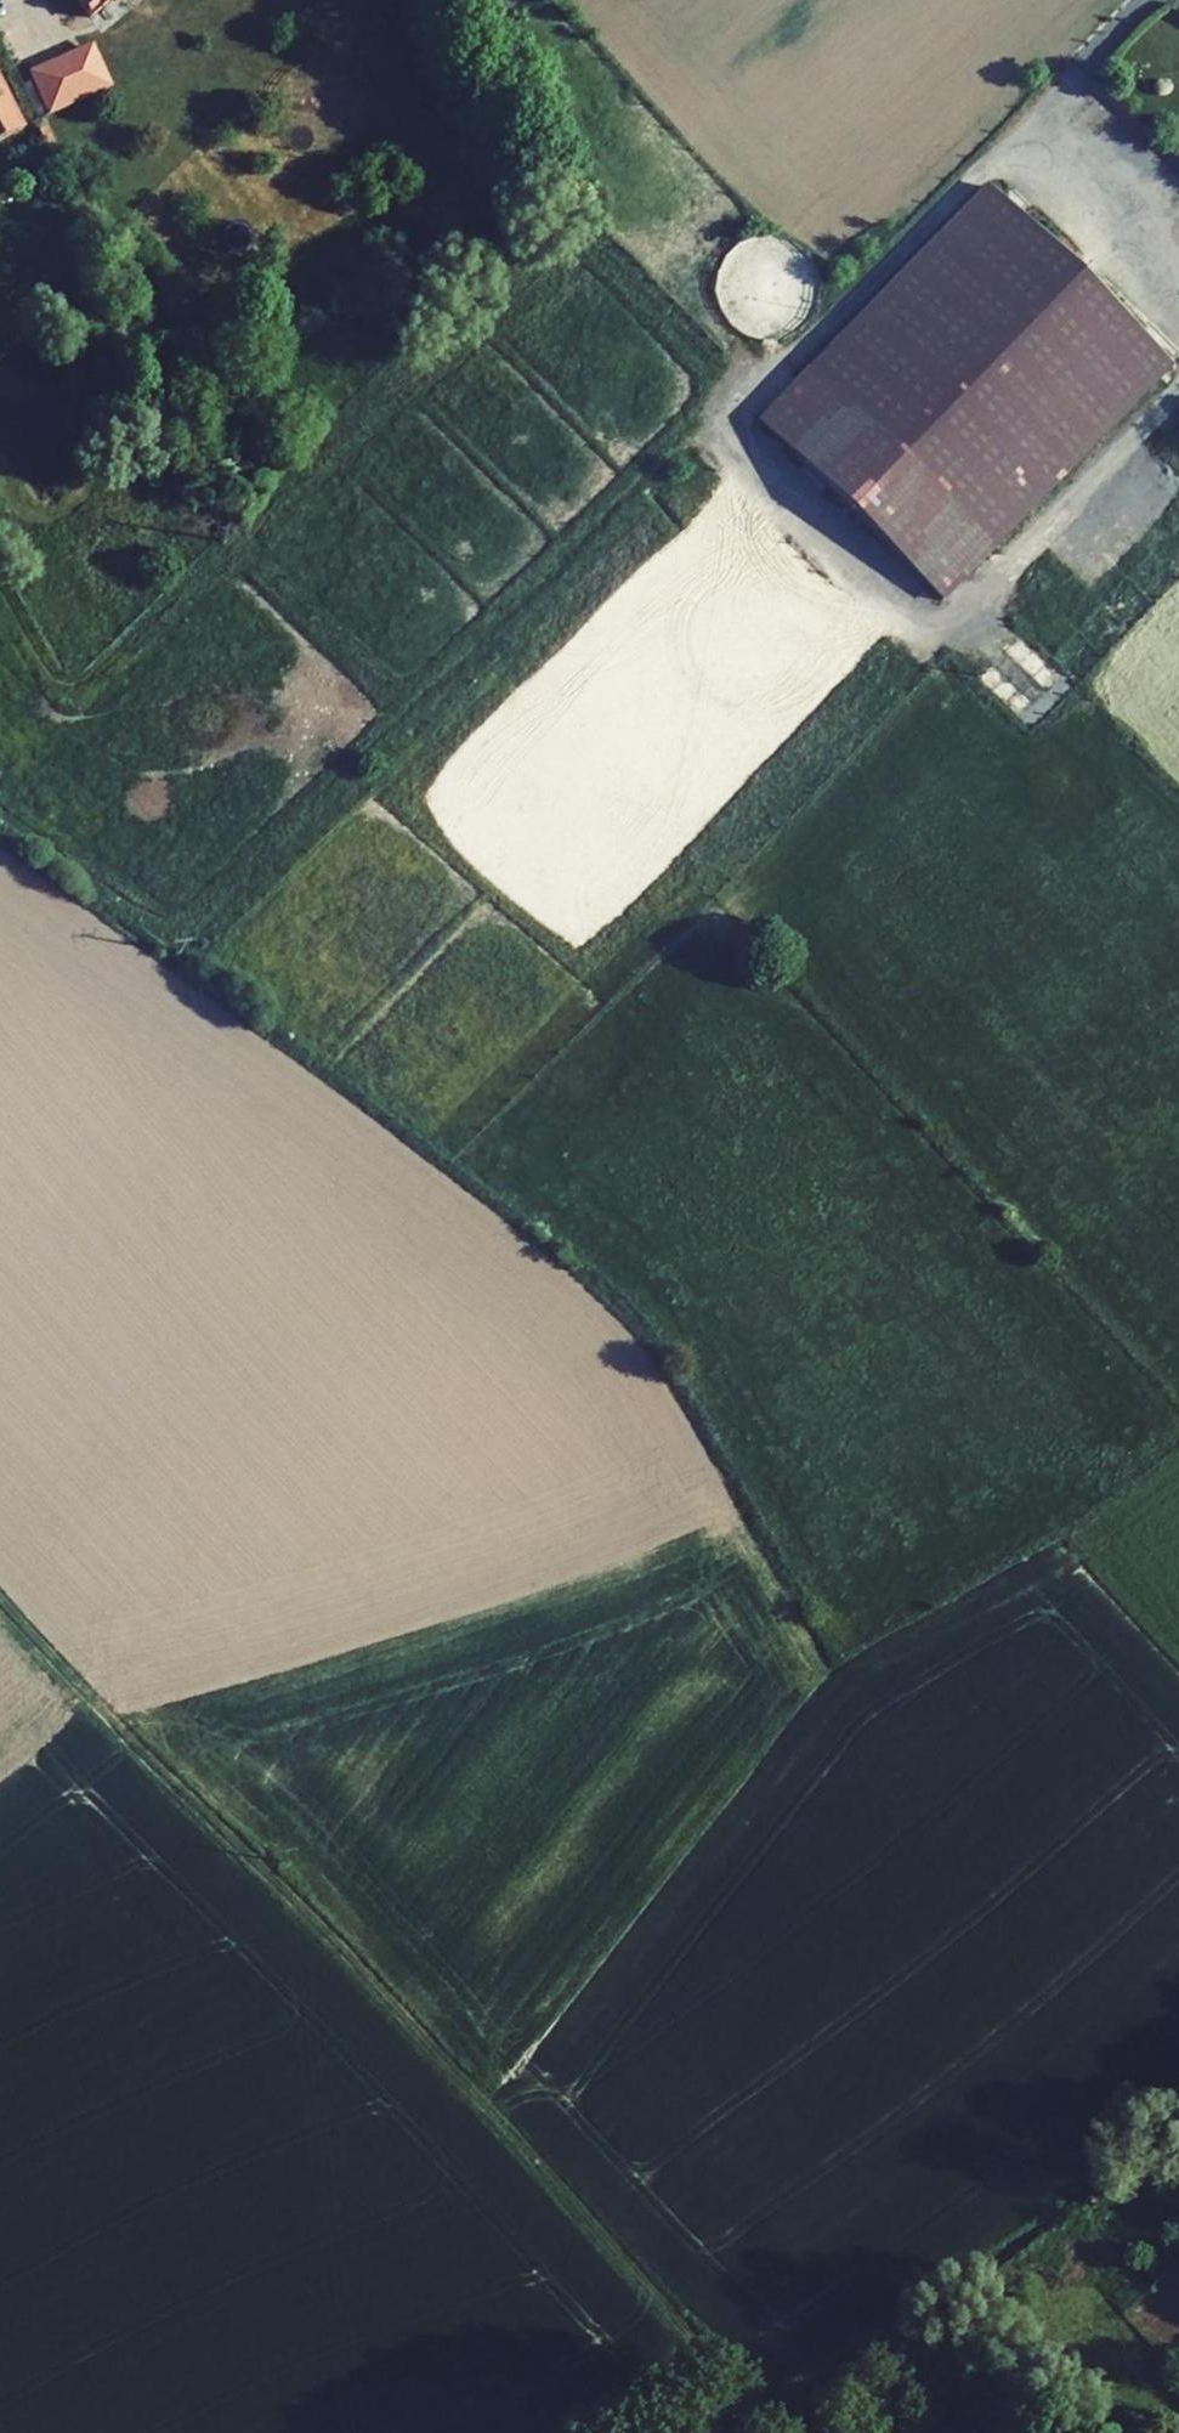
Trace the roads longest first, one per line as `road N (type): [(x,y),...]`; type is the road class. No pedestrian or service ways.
road 1 (track): [(774,2432),(397,2003),(0,1597)]

